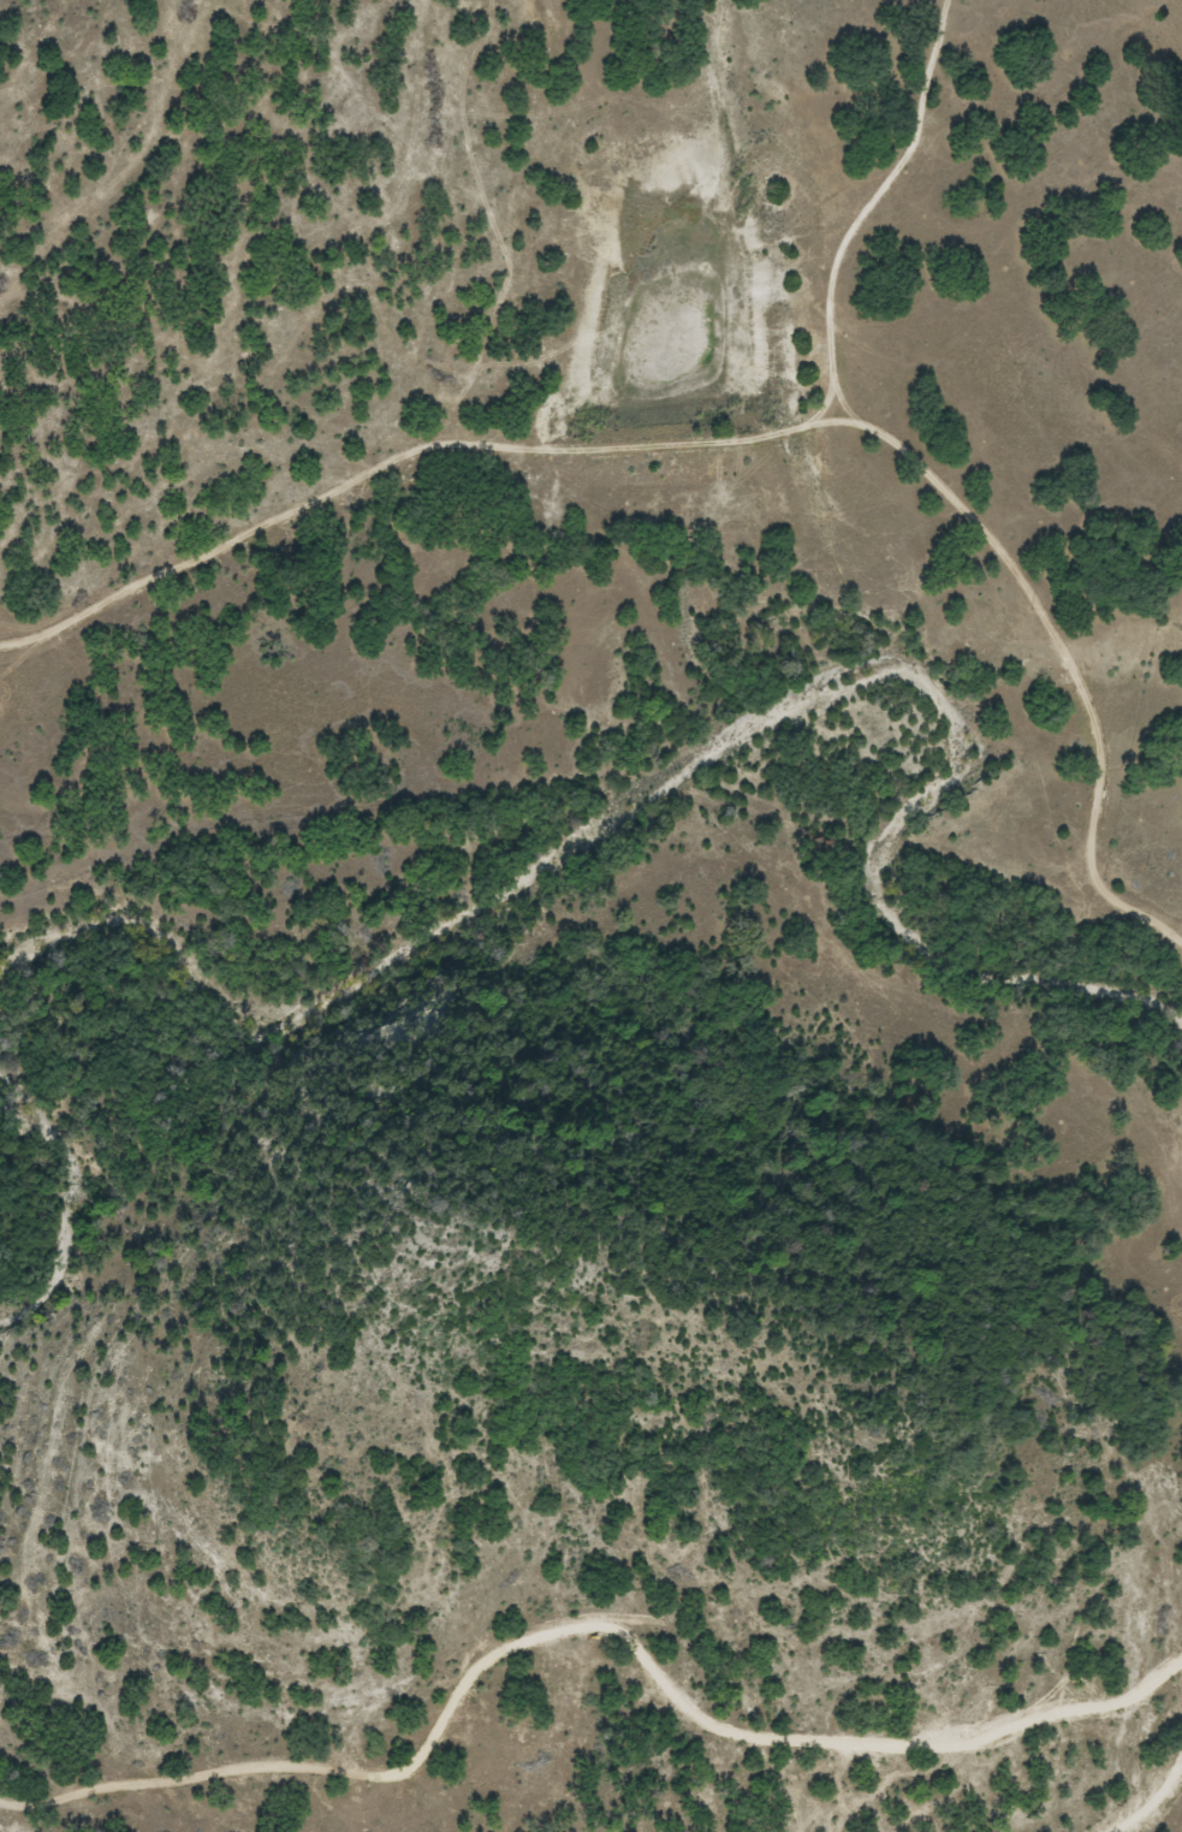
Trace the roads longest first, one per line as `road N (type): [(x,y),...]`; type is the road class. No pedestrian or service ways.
road 1 (residential): [(0,1806),(271,1768),(403,1784),(470,1671),(497,1646),(606,1628),(717,1732),(990,1753),(1045,1720),(1127,1701),(1181,1673)]
road 2 (residential): [(1181,931),(1133,902),(1092,852),(1073,663),(1008,557),(927,476),(824,401)]

